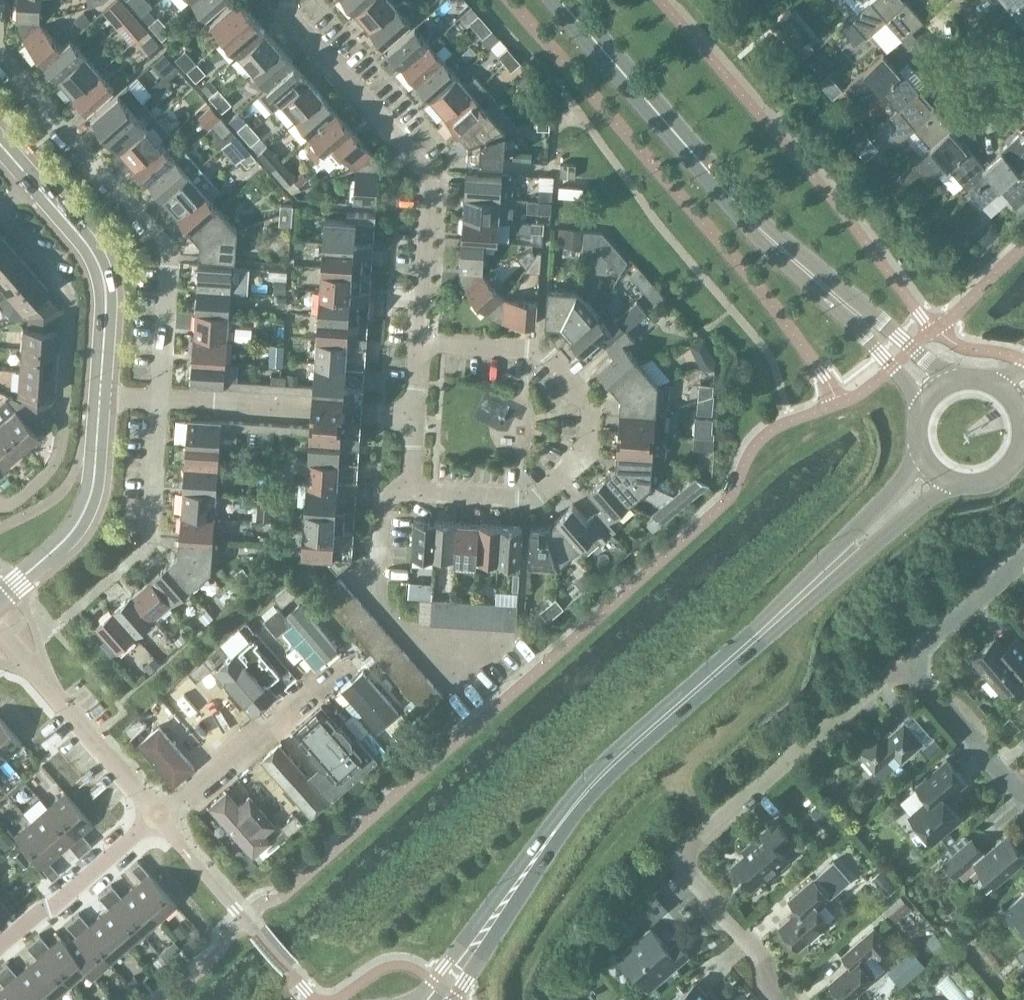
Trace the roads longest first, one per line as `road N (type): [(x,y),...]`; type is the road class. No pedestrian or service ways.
road 1 (residential): [(413,419),(411,493),(535,500),(588,454),(591,403),(545,350),(420,343)]
road 2 (residential): [(914,671),(881,680),(687,843),(681,873),(786,999)]
road 3 (secondary): [(528,870),(625,753),(827,573)]
road 4 (secondary): [(845,303),(747,216),(560,0)]
road 5 (residential): [(164,401),(173,256),(0,49)]
road 6 (residential): [(288,0),(291,21),(431,179),(420,343)]
road 7 (residential): [(0,213),(72,296),(59,453),(31,490),(0,503)]
road 8 (residential): [(413,419),(164,401)]
road 9 (residential): [(158,819),(0,628)]
road 10 (residential): [(158,819),(346,659)]
road 11 (tertiary): [(0,598),(88,515),(101,395)]
road 12 (tertiary): [(101,395),(108,297),(90,245),(34,182)]
road 13 (residential): [(0,950),(158,819)]
road 14 (secondary): [(528,870),(503,890),(415,999)]
road 15 (residential): [(1023,793),(914,671)]
road 16 (residential): [(914,671),(925,644),(1023,559)]
road 17 (secondary): [(827,573),(862,556),(952,483)]
road 18 (secondary): [(922,457),(827,573)]
road 19 (secondary): [(454,999),(521,897),(528,870)]
road 20 (residential): [(152,544),(164,401)]
road 21 (secondary): [(954,384),(873,314),(845,303)]
road 22 (secondary): [(845,303),(926,404)]

